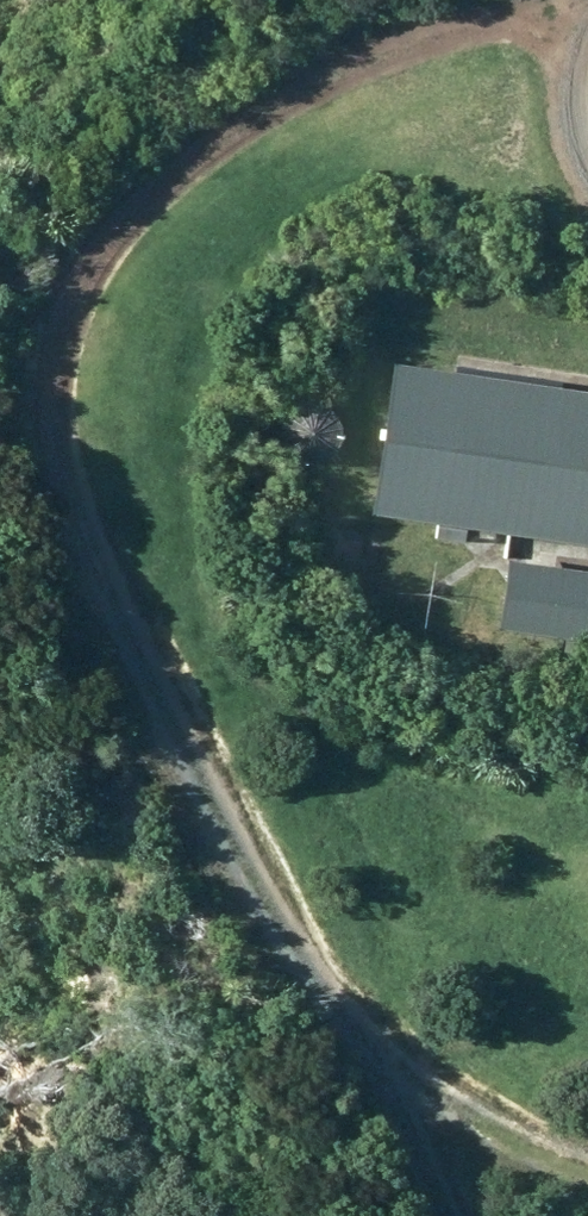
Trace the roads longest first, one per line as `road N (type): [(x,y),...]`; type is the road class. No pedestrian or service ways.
road 1 (track): [(491,1215),(407,1110),(193,786),(133,497),(127,299),(250,153),(368,76),(583,0)]
road 2 (track): [(407,1110),(587,1153)]

